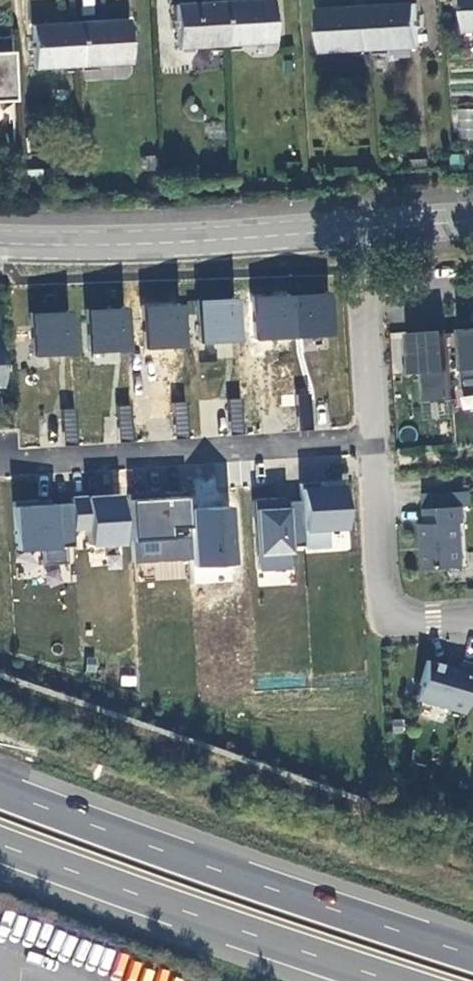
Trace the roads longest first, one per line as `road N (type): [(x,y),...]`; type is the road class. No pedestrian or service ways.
road 1 (trunk): [(472,956),(0,792)]
road 2 (trunk): [(0,844),(393,980)]
road 3 (residential): [(0,463),(372,435)]
road 4 (secondary): [(357,230),(0,243)]
road 5 (residential): [(372,435),(387,605),(405,620),(472,627)]
road 6 (residential): [(361,289),(372,435)]

